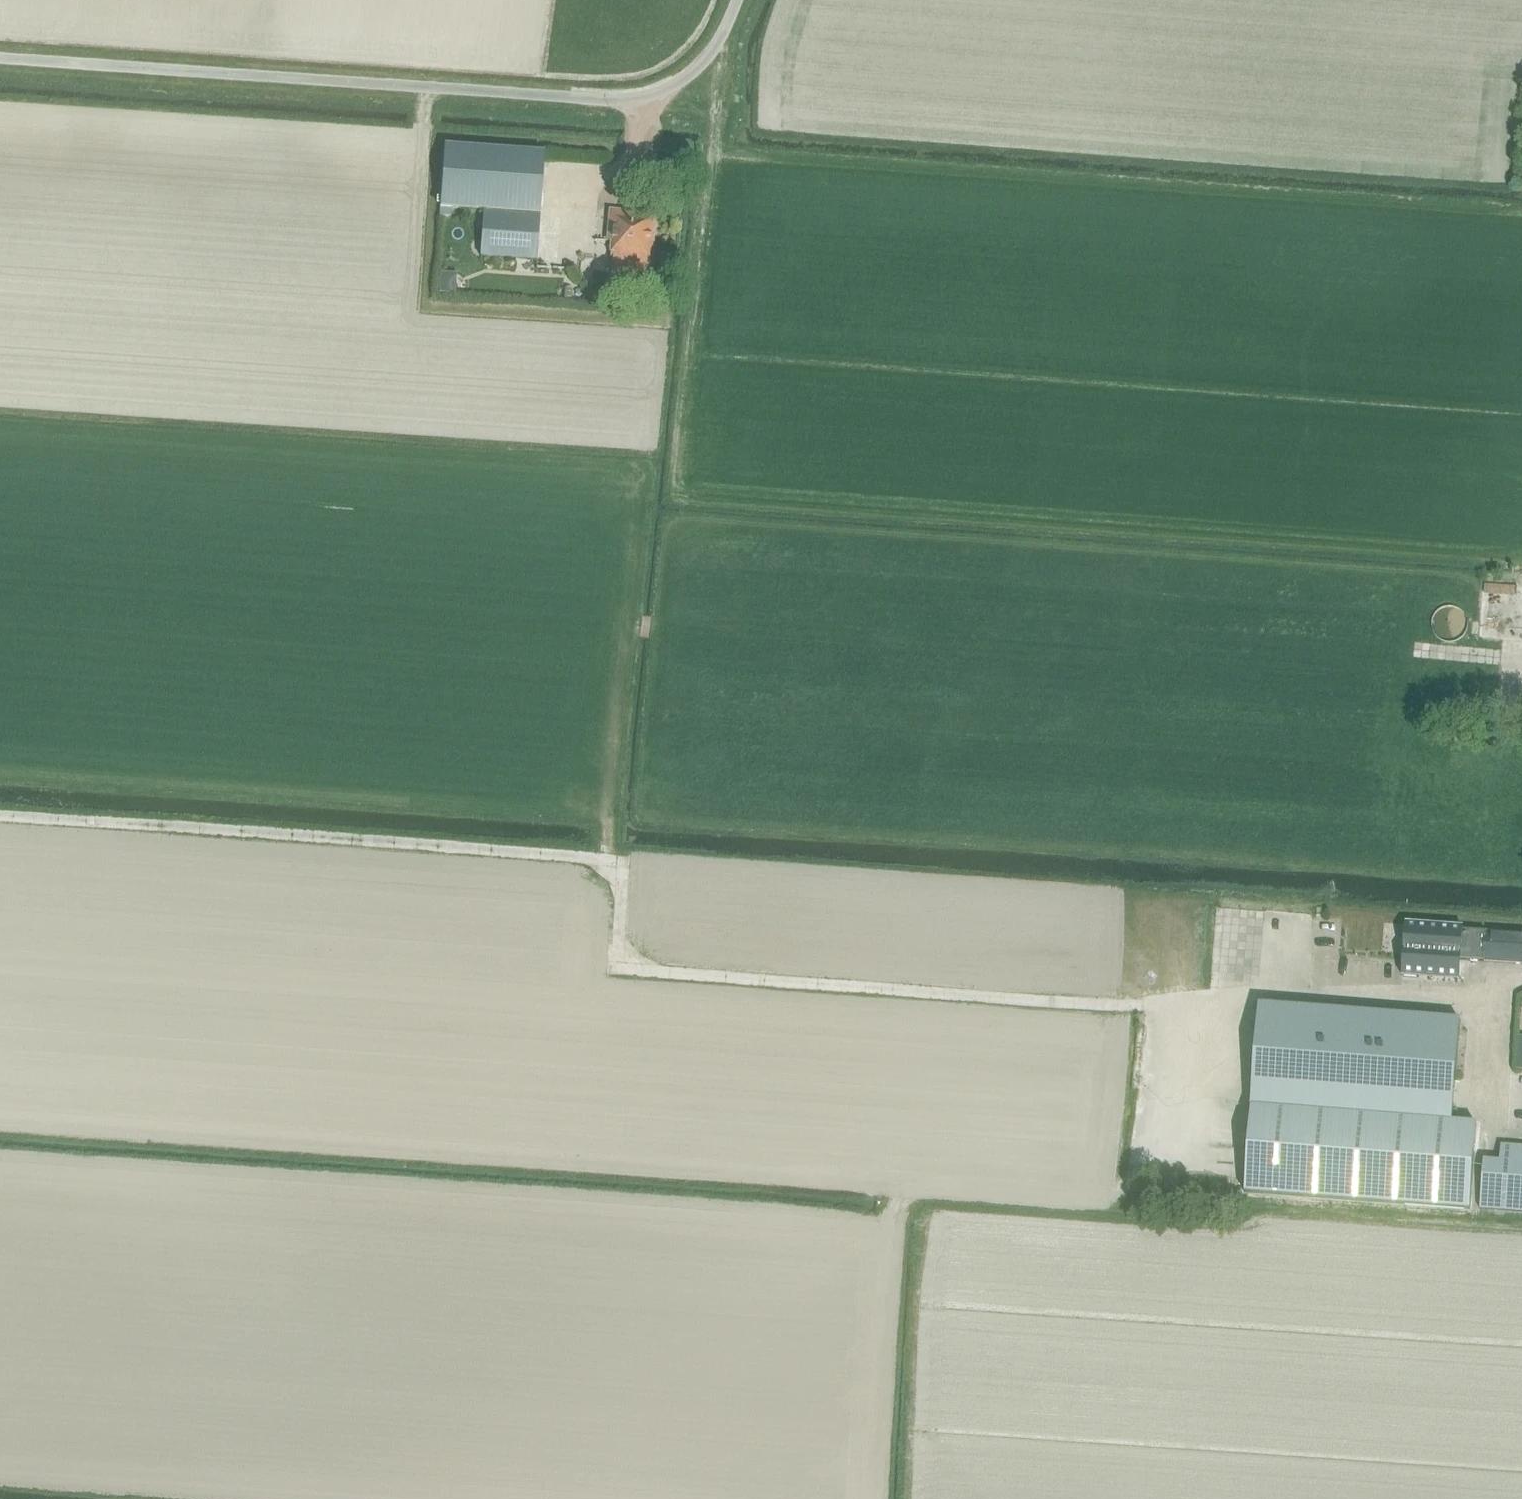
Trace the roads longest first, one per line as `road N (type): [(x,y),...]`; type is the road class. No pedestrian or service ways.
road 1 (track): [(1141,1007),(634,972),(618,958),(621,878),(606,860),(0,818)]

